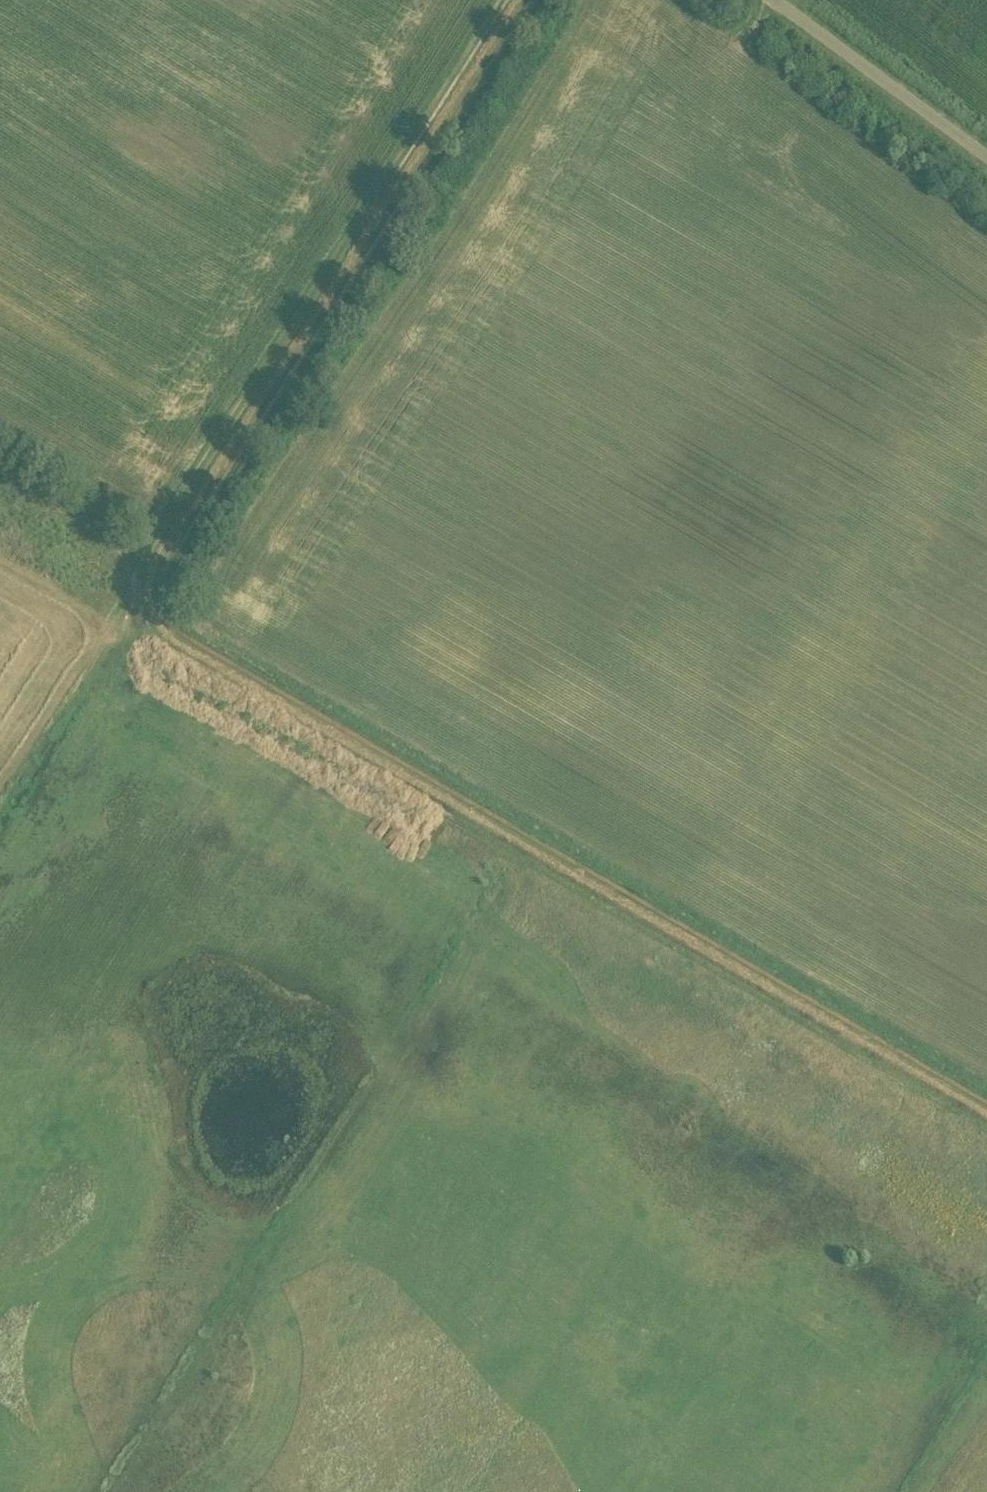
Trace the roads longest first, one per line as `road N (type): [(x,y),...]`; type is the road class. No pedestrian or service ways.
road 1 (track): [(0,464),(138,553),(150,619),(164,637),(986,1115)]
road 2 (track): [(514,0),(144,593)]
road 3 (unclassified): [(986,159),(772,0)]

